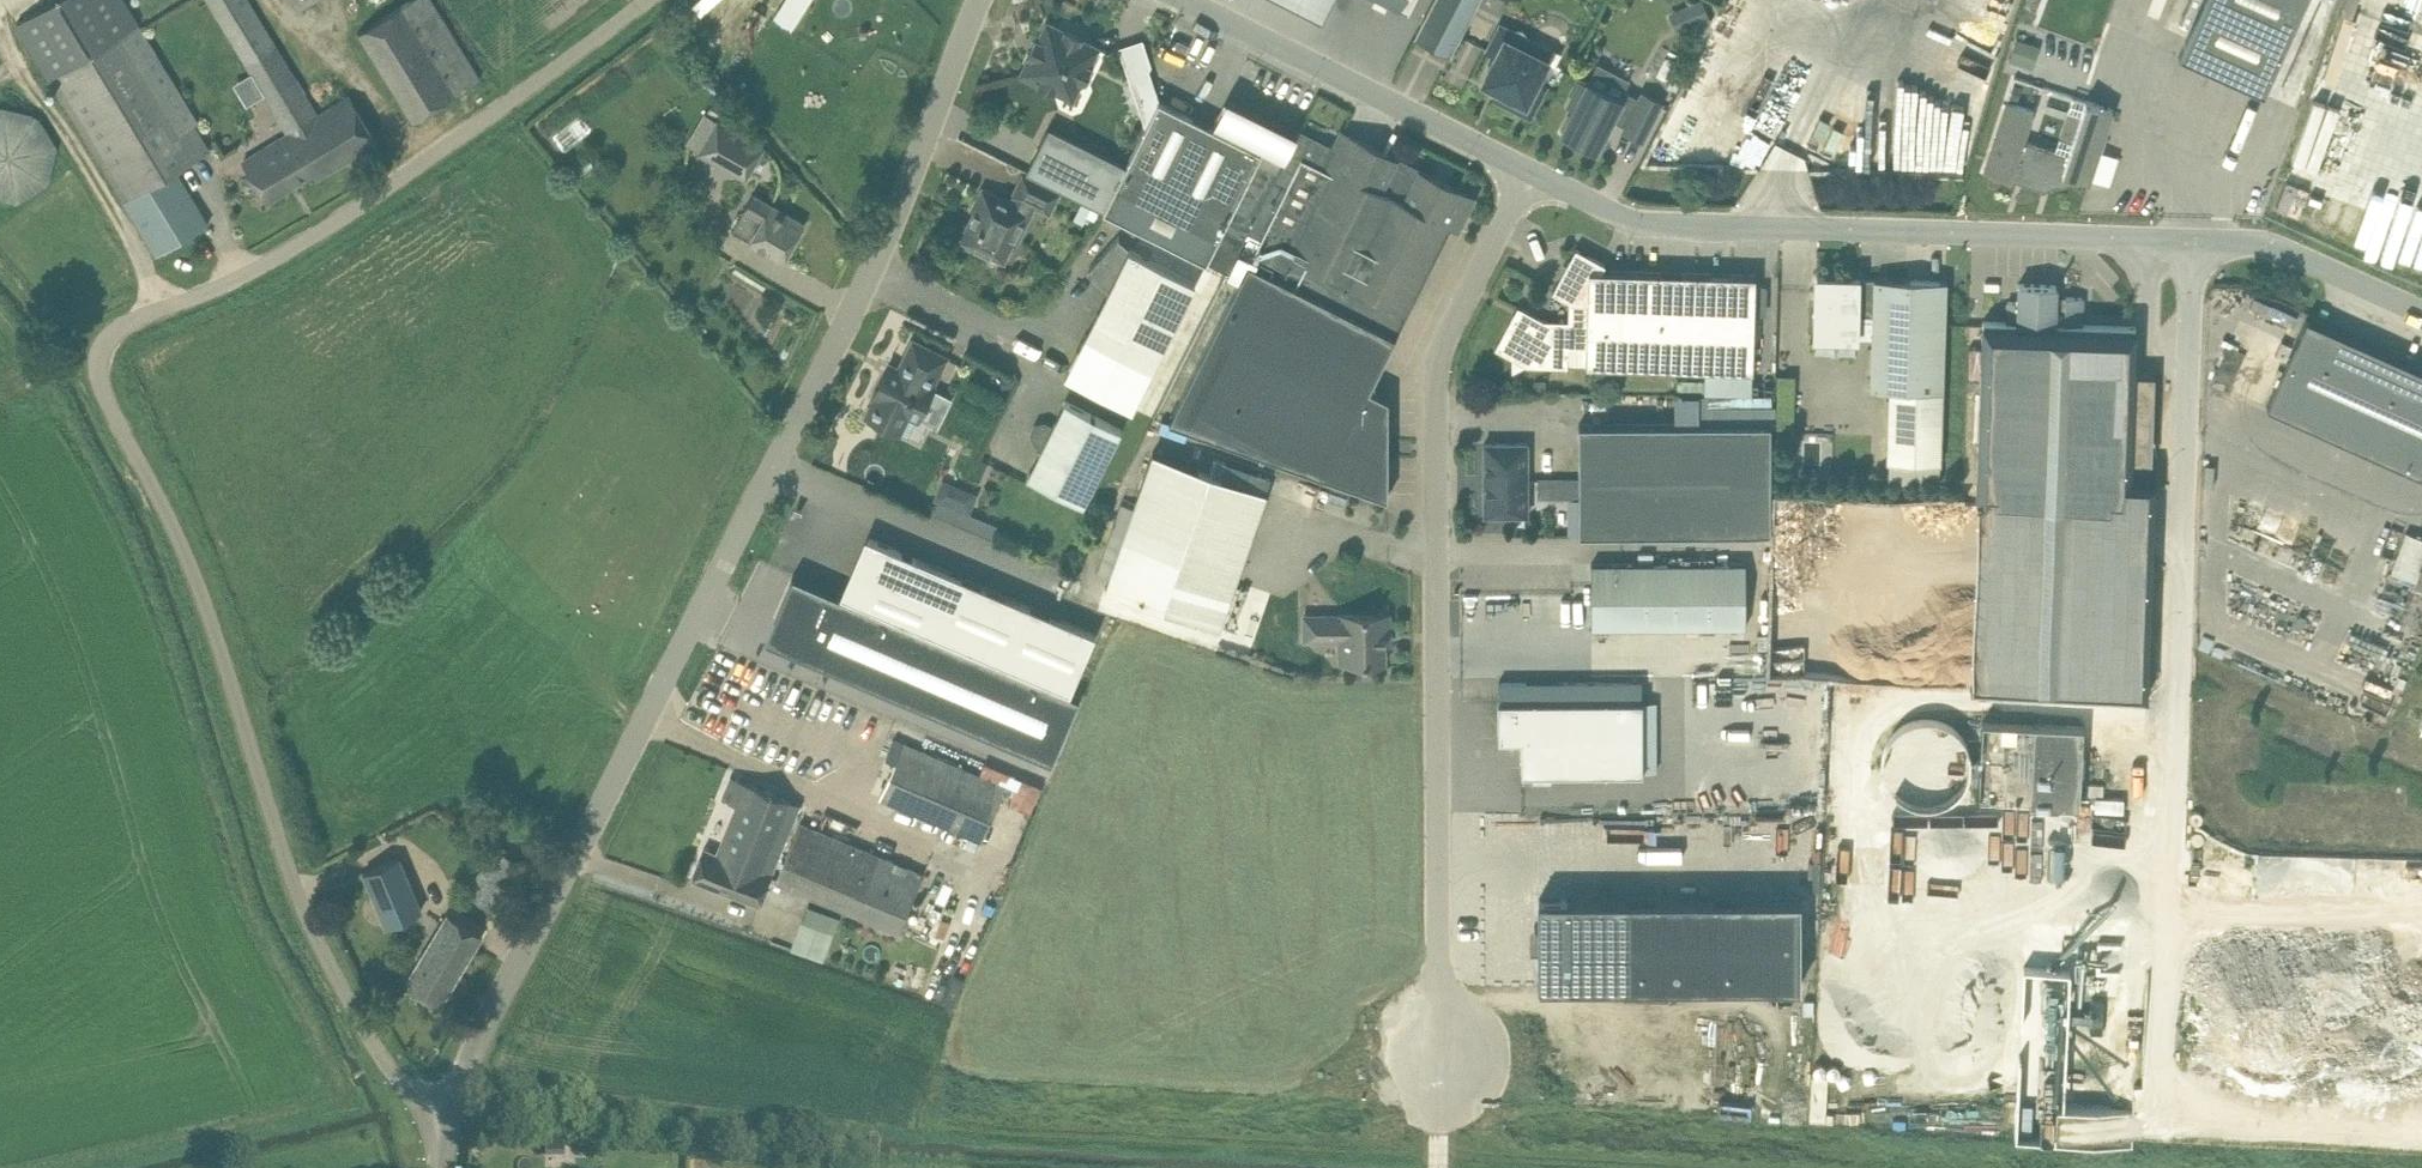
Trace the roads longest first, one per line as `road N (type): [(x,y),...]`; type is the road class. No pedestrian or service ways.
road 1 (unclassified): [(442,1131),(376,1046),(300,891),(174,524),(110,386),(107,359),(116,333),(325,235),(646,0)]
road 2 (unclassified): [(442,1131),(465,1064),(873,273),(982,0)]
road 3 (unclassified): [(1438,1056),(1437,359),(1527,172)]
road 4 (unclassified): [(1527,172),(1637,225),(2189,239)]
road 5 (unclassified): [(2168,879),(2189,239)]
road 6 (unclassified): [(1187,0),(1527,172)]
road 7 (track): [(0,73),(24,78),(101,183),(167,309)]
road 8 (unclassified): [(2189,239),(2263,249),(2421,316)]

